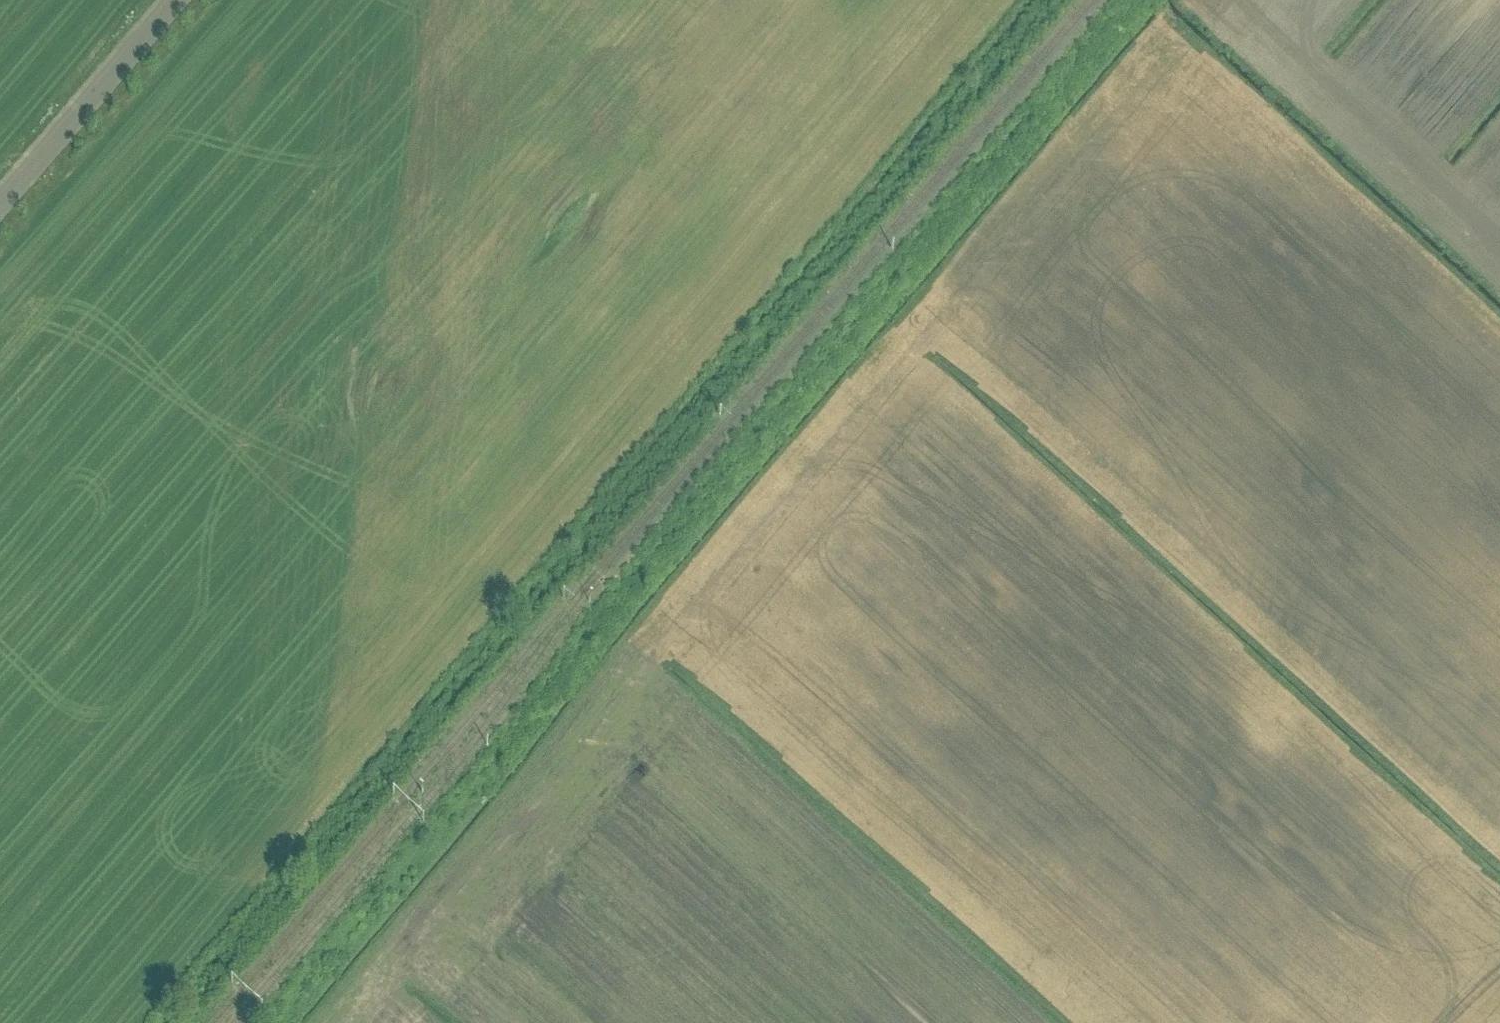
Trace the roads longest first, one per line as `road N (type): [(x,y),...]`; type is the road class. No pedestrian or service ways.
road 1 (unknown): [(266,0),(70,974),(0,960)]
road 2 (unknown): [(134,657),(0,628)]

